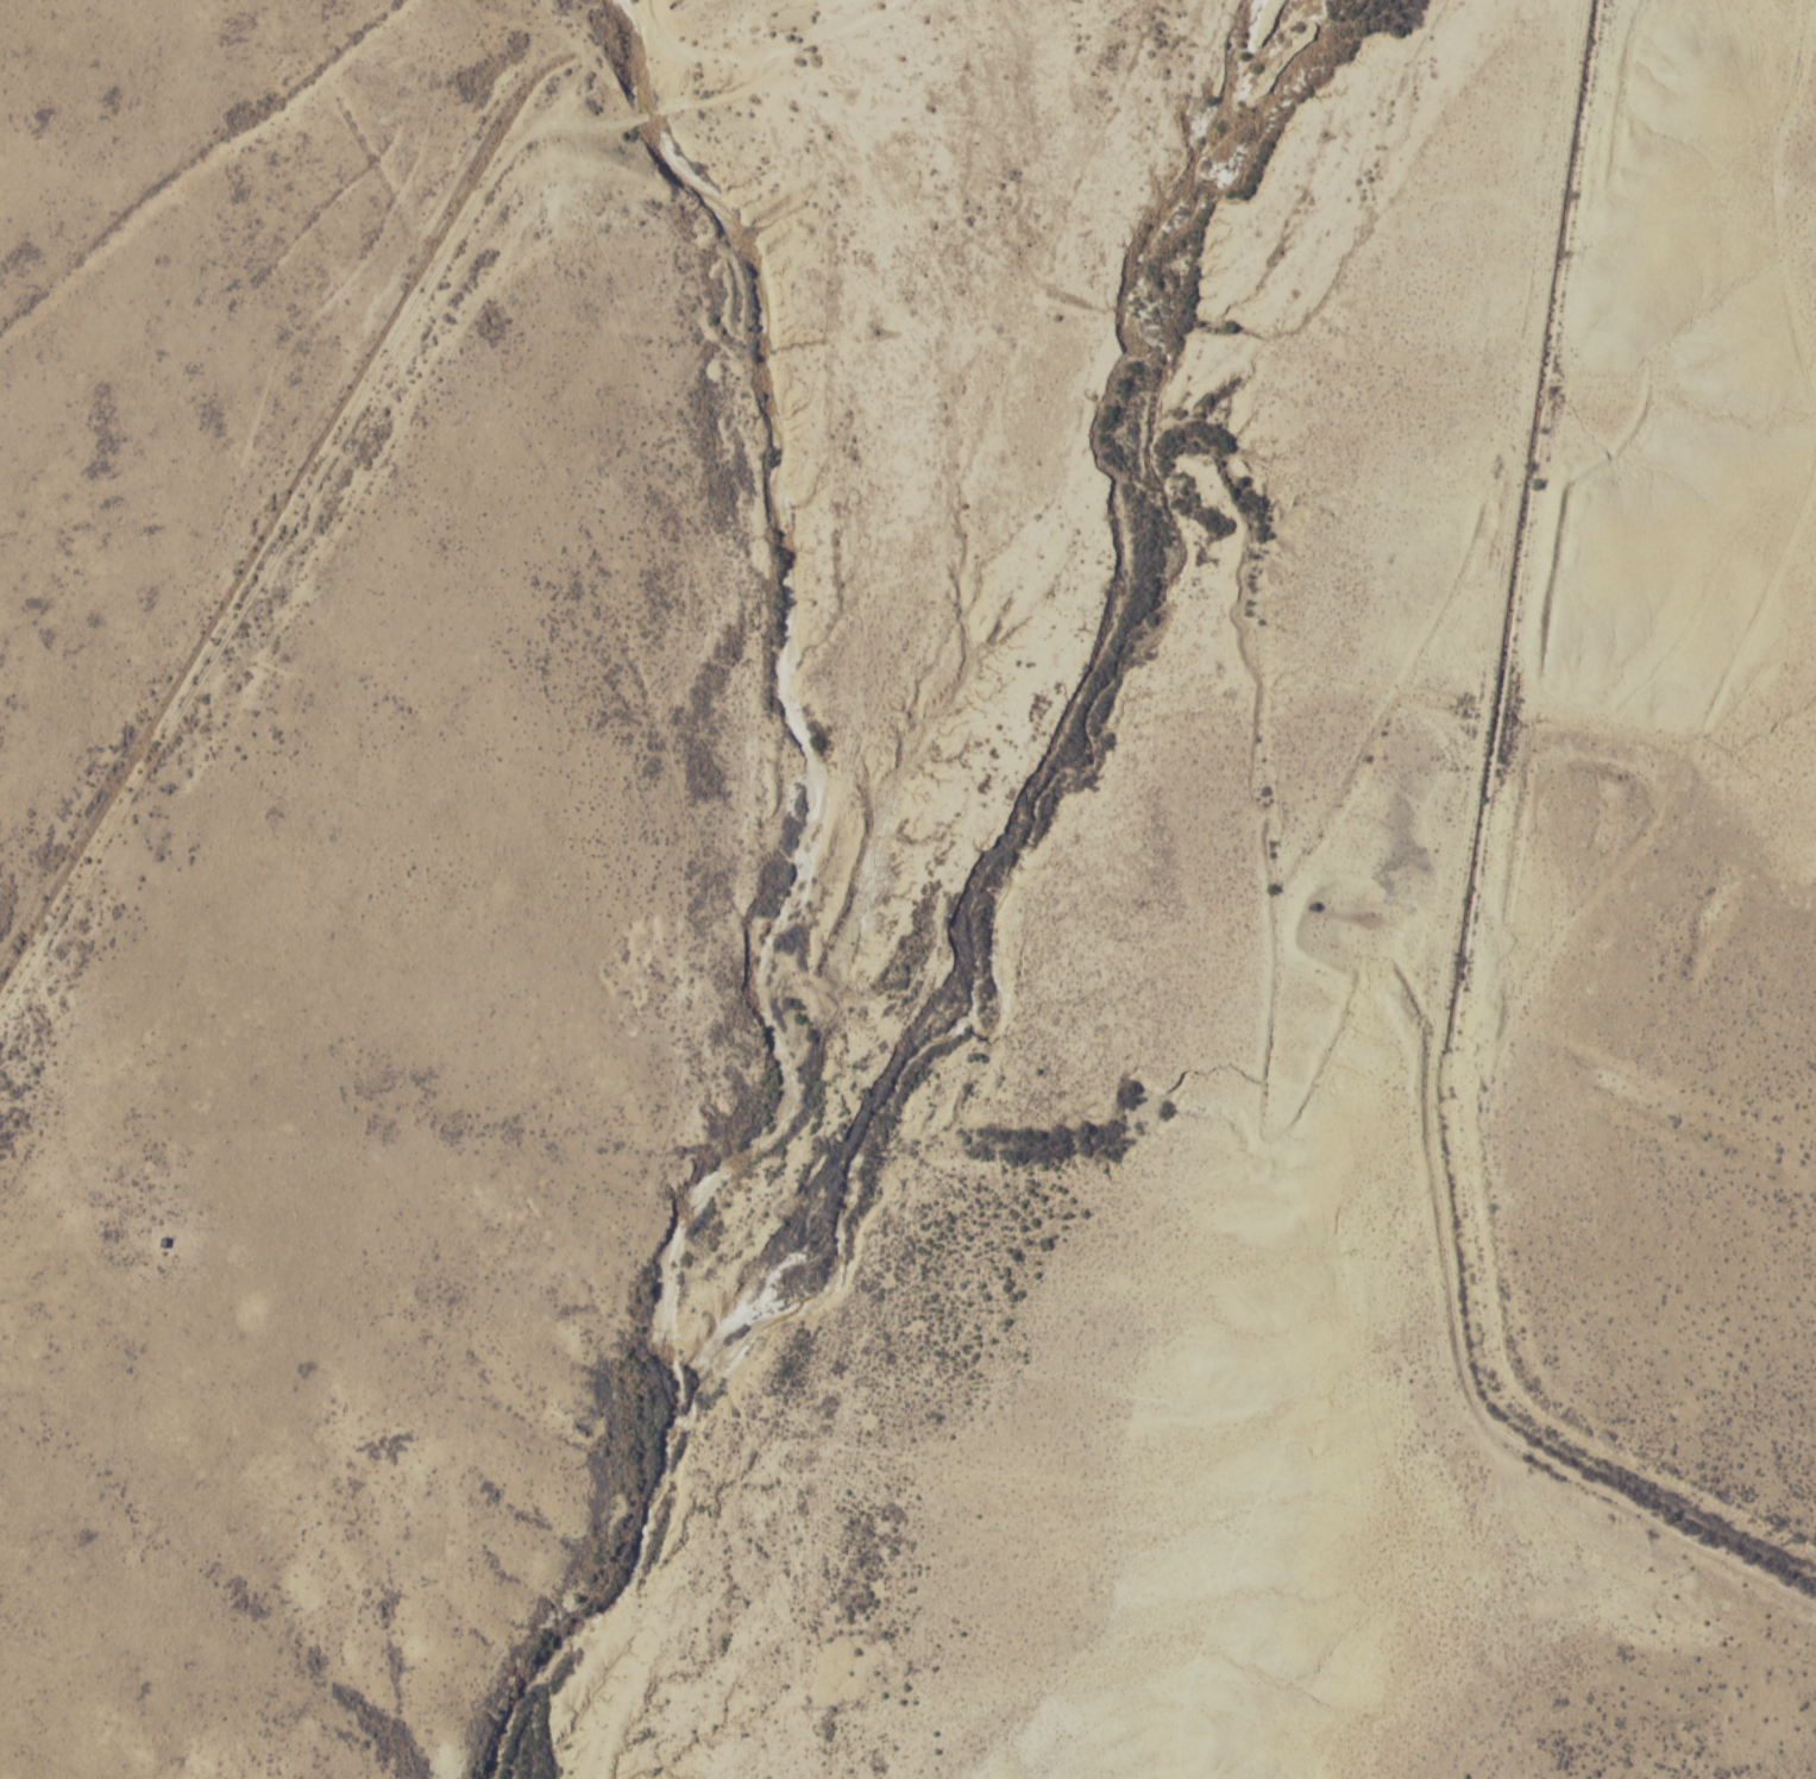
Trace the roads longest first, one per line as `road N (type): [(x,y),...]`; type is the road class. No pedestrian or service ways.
road 1 (residential): [(1628,0),(1633,181),(1512,760),(1531,1143),(1604,1251),(1773,1421),(1815,1451)]
road 2 (residential): [(0,1143),(17,1131),(184,861),(568,201),(685,127),(969,0)]
road 3 (residential): [(688,0),(769,94)]

